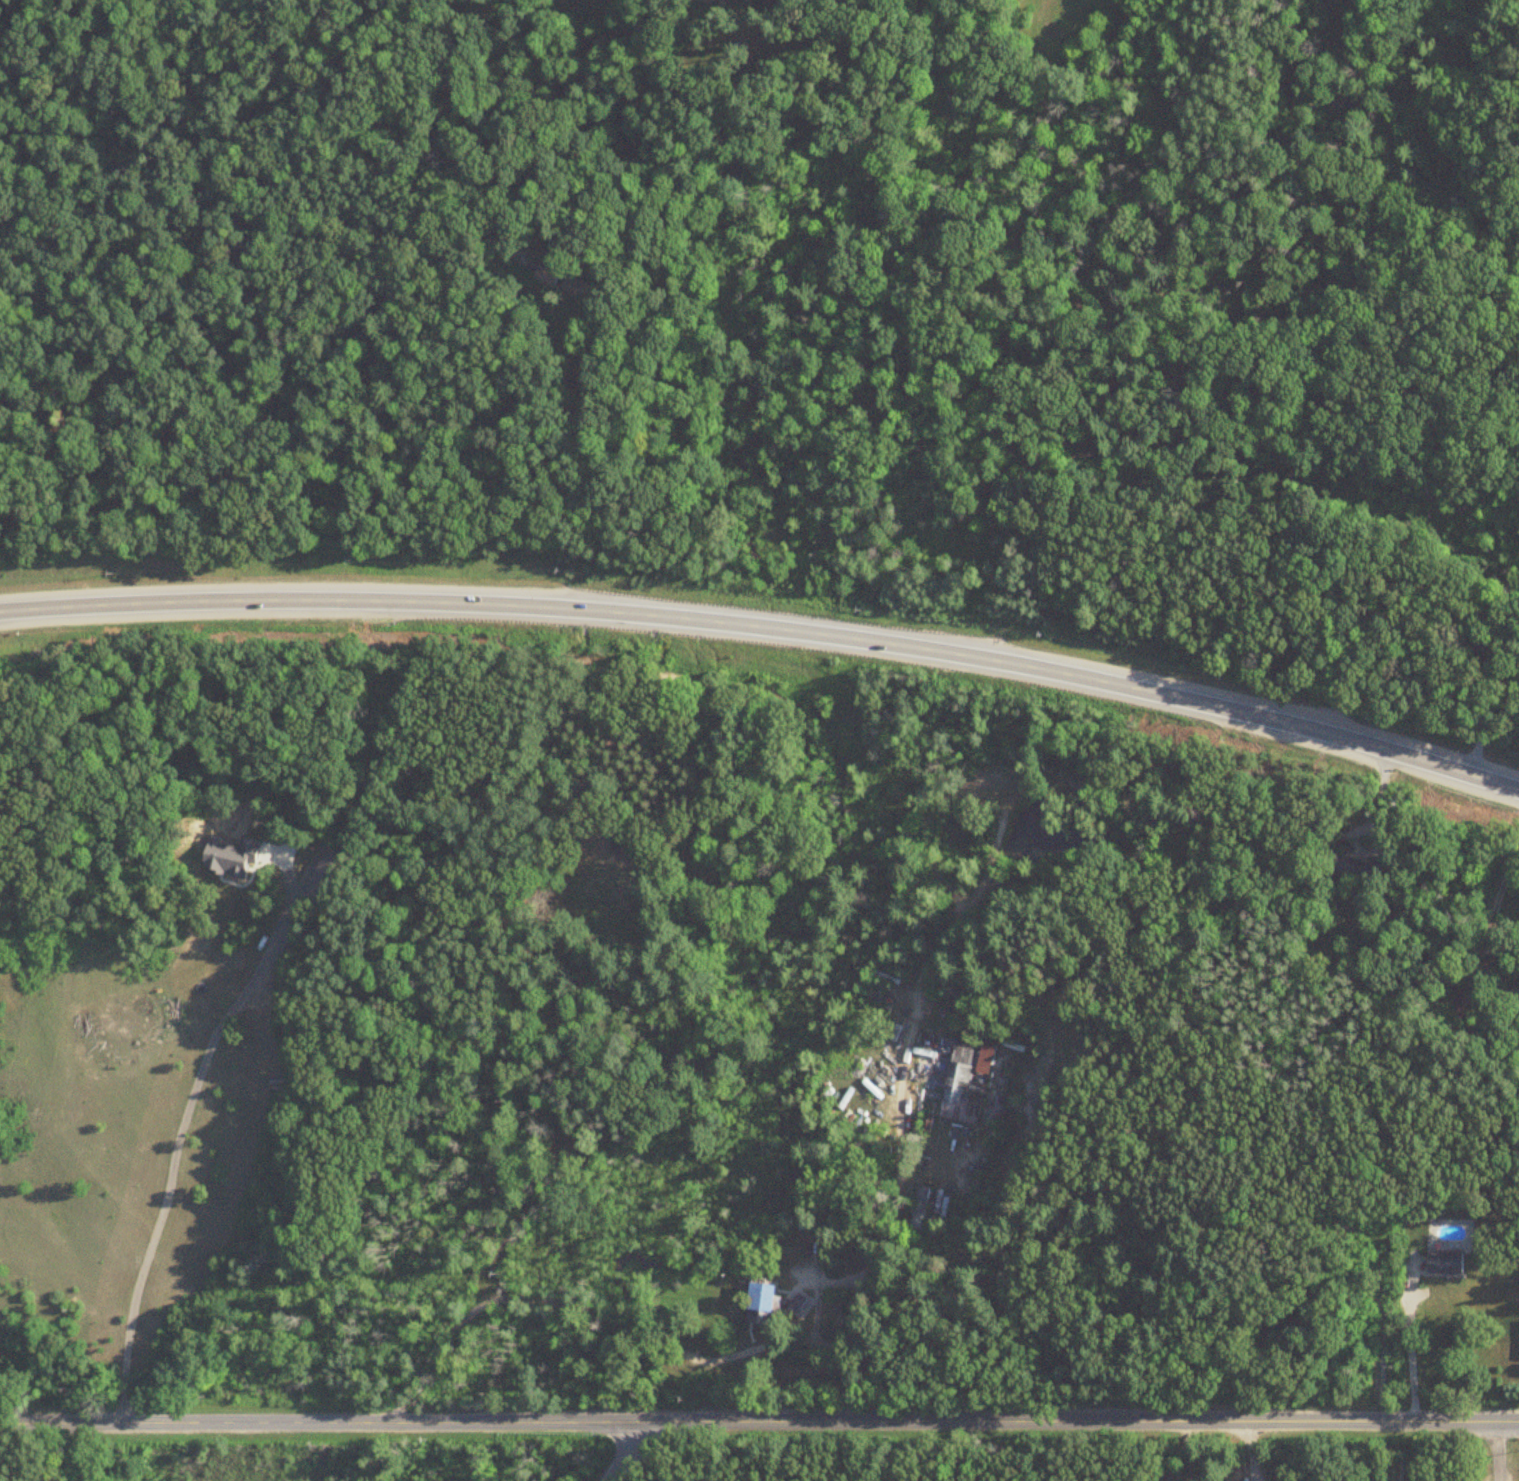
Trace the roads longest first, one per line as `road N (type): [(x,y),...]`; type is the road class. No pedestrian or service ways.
road 1 (secondary): [(0,612),(348,602),(783,629),(1159,693),(1518,793)]
road 2 (residential): [(1518,1423),(0,1423)]

